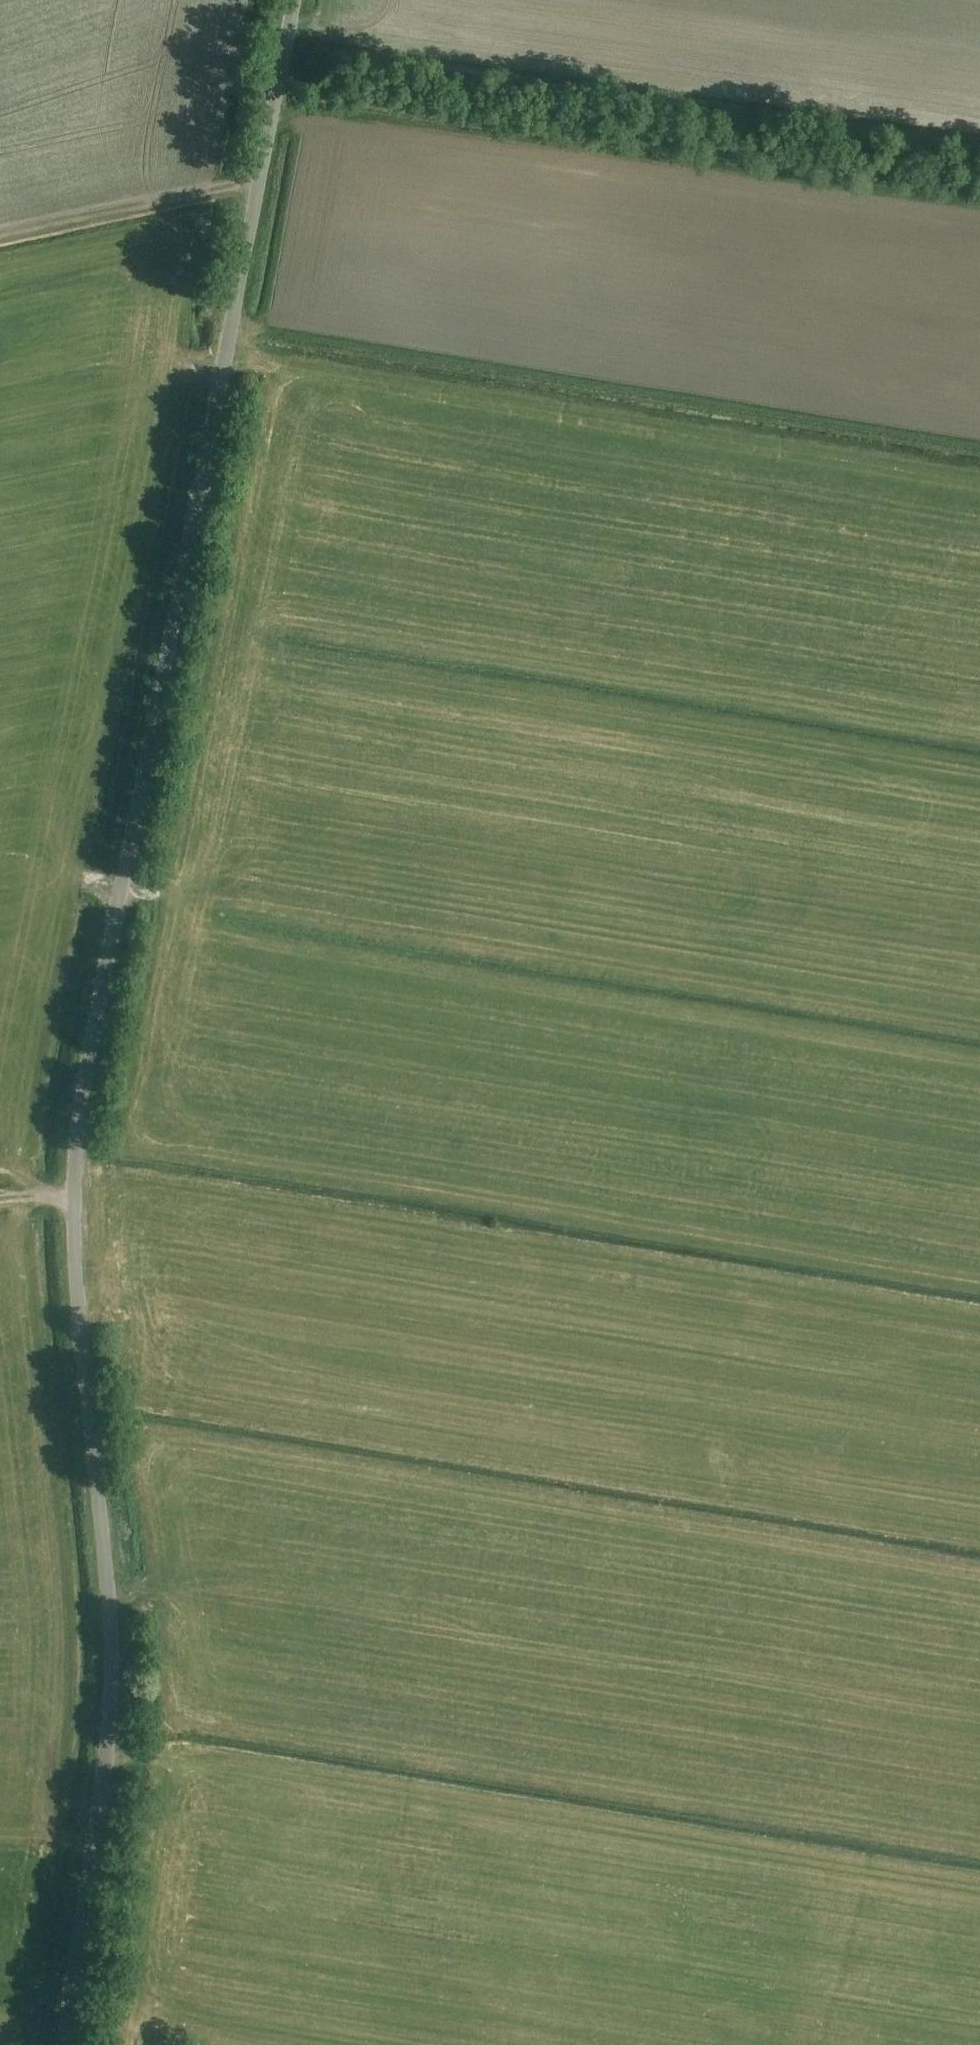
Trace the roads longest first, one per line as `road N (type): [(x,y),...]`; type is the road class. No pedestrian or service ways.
road 1 (unclassified): [(62,2044),(110,1693),(76,1282),(79,1102),(293,0)]
road 2 (track): [(0,235),(197,193),(254,197)]

